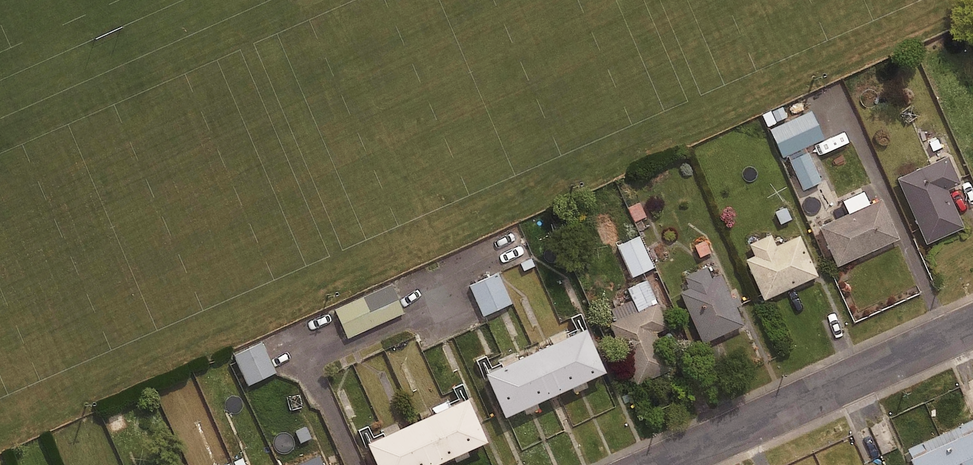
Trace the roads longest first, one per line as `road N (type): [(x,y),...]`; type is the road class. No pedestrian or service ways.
road 1 (residential): [(665,464),(972,327)]

